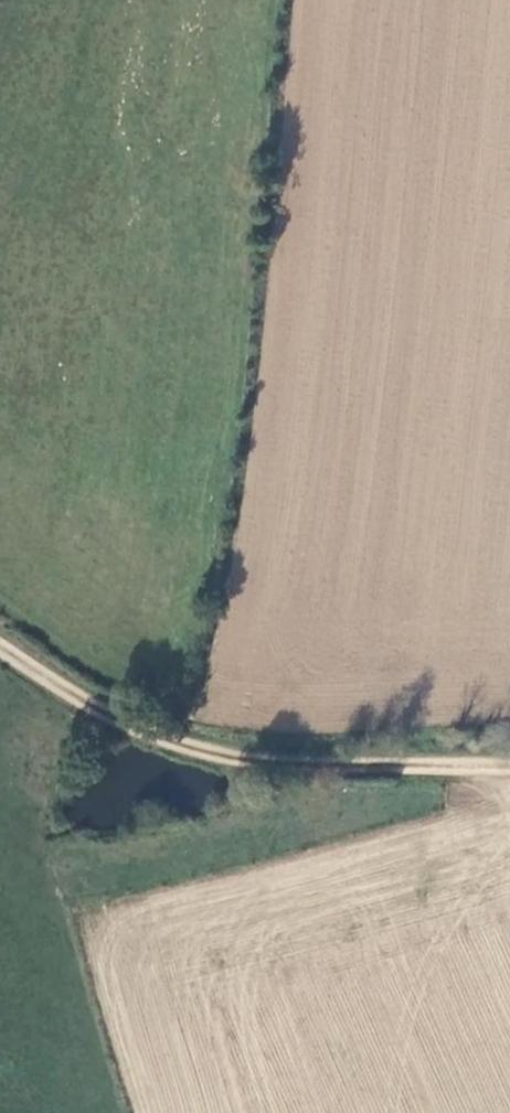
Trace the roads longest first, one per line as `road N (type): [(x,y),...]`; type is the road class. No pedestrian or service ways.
road 1 (track): [(0,662),(87,720),(233,772),(509,774)]

